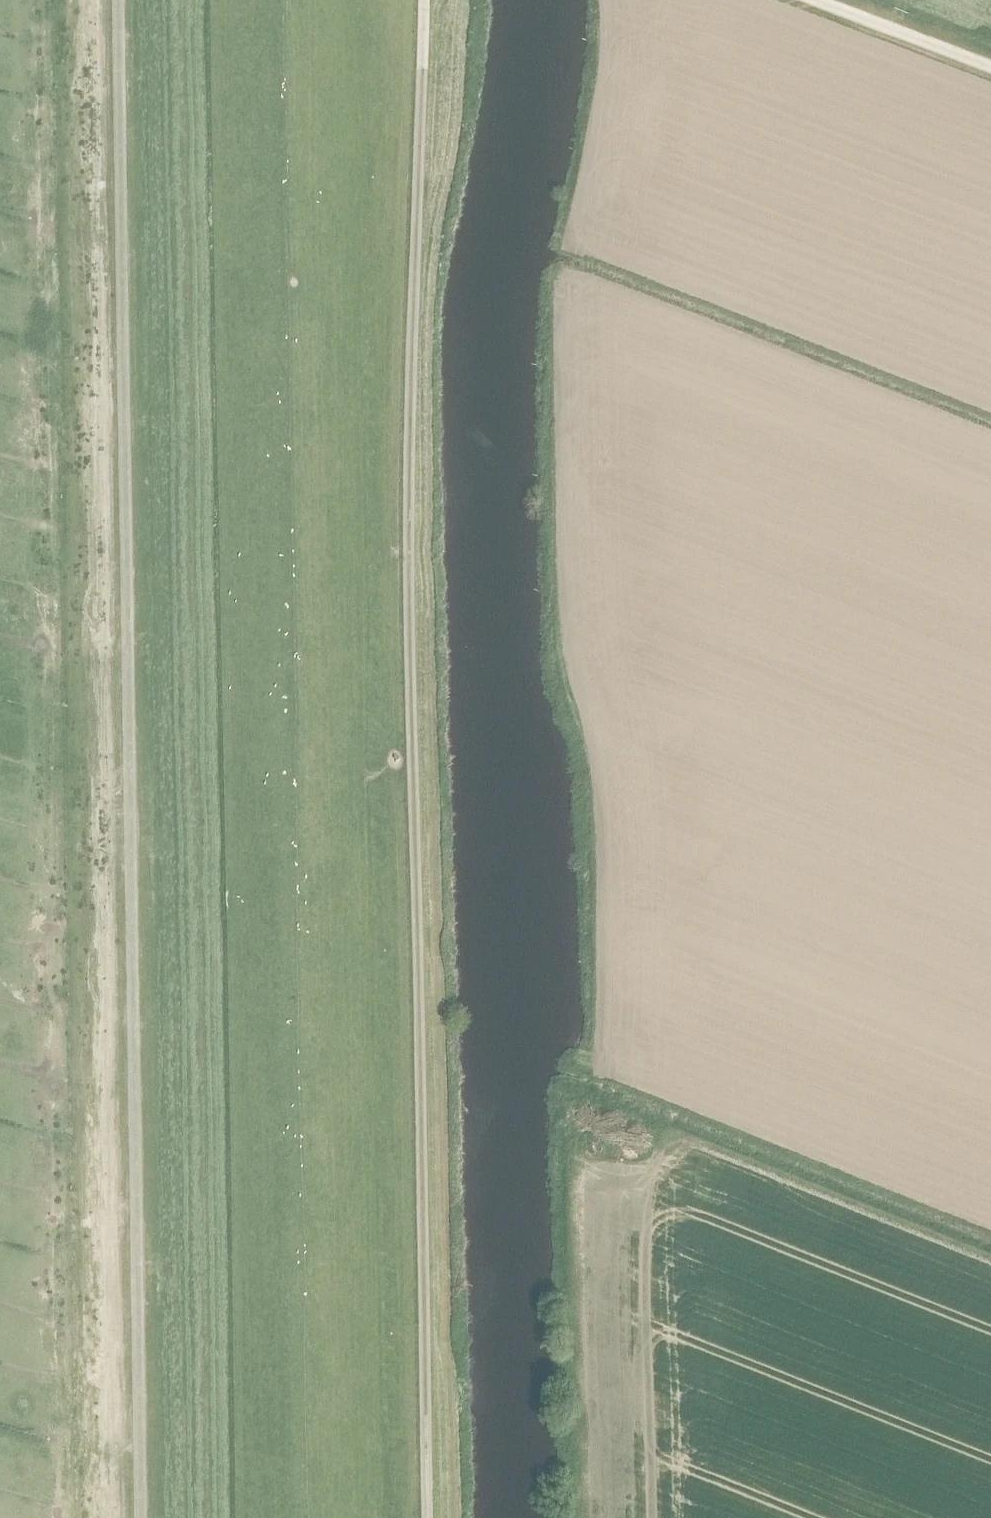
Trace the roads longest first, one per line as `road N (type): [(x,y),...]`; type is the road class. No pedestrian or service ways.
road 1 (track): [(424,0),(410,595),(428,1517)]
road 2 (track): [(143,1517),(120,0)]

